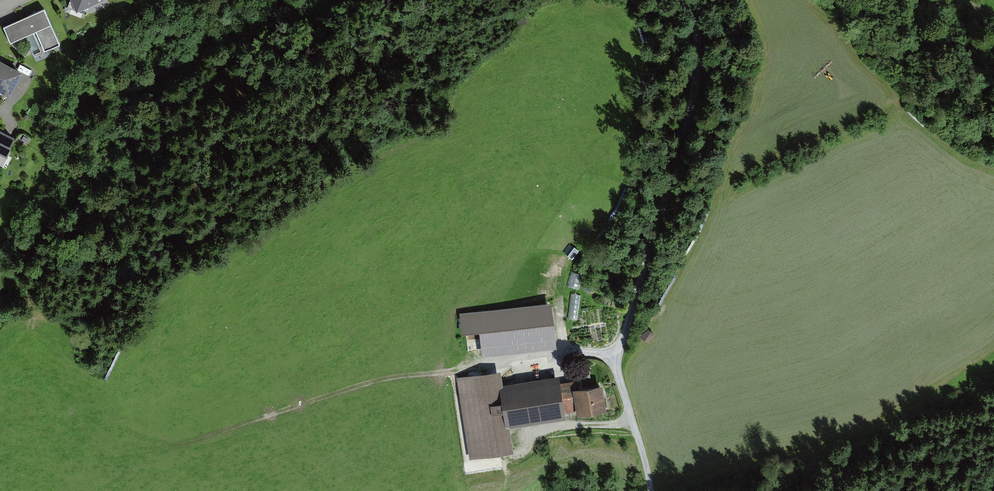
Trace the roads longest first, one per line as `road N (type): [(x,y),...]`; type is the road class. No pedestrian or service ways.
road 1 (track): [(651,490),(615,356),(697,80),(697,38),(685,0)]
road 2 (track): [(188,441),(396,377),(572,351),(615,356)]
road 3 (track): [(517,455),(536,432),(616,425),(629,412)]

